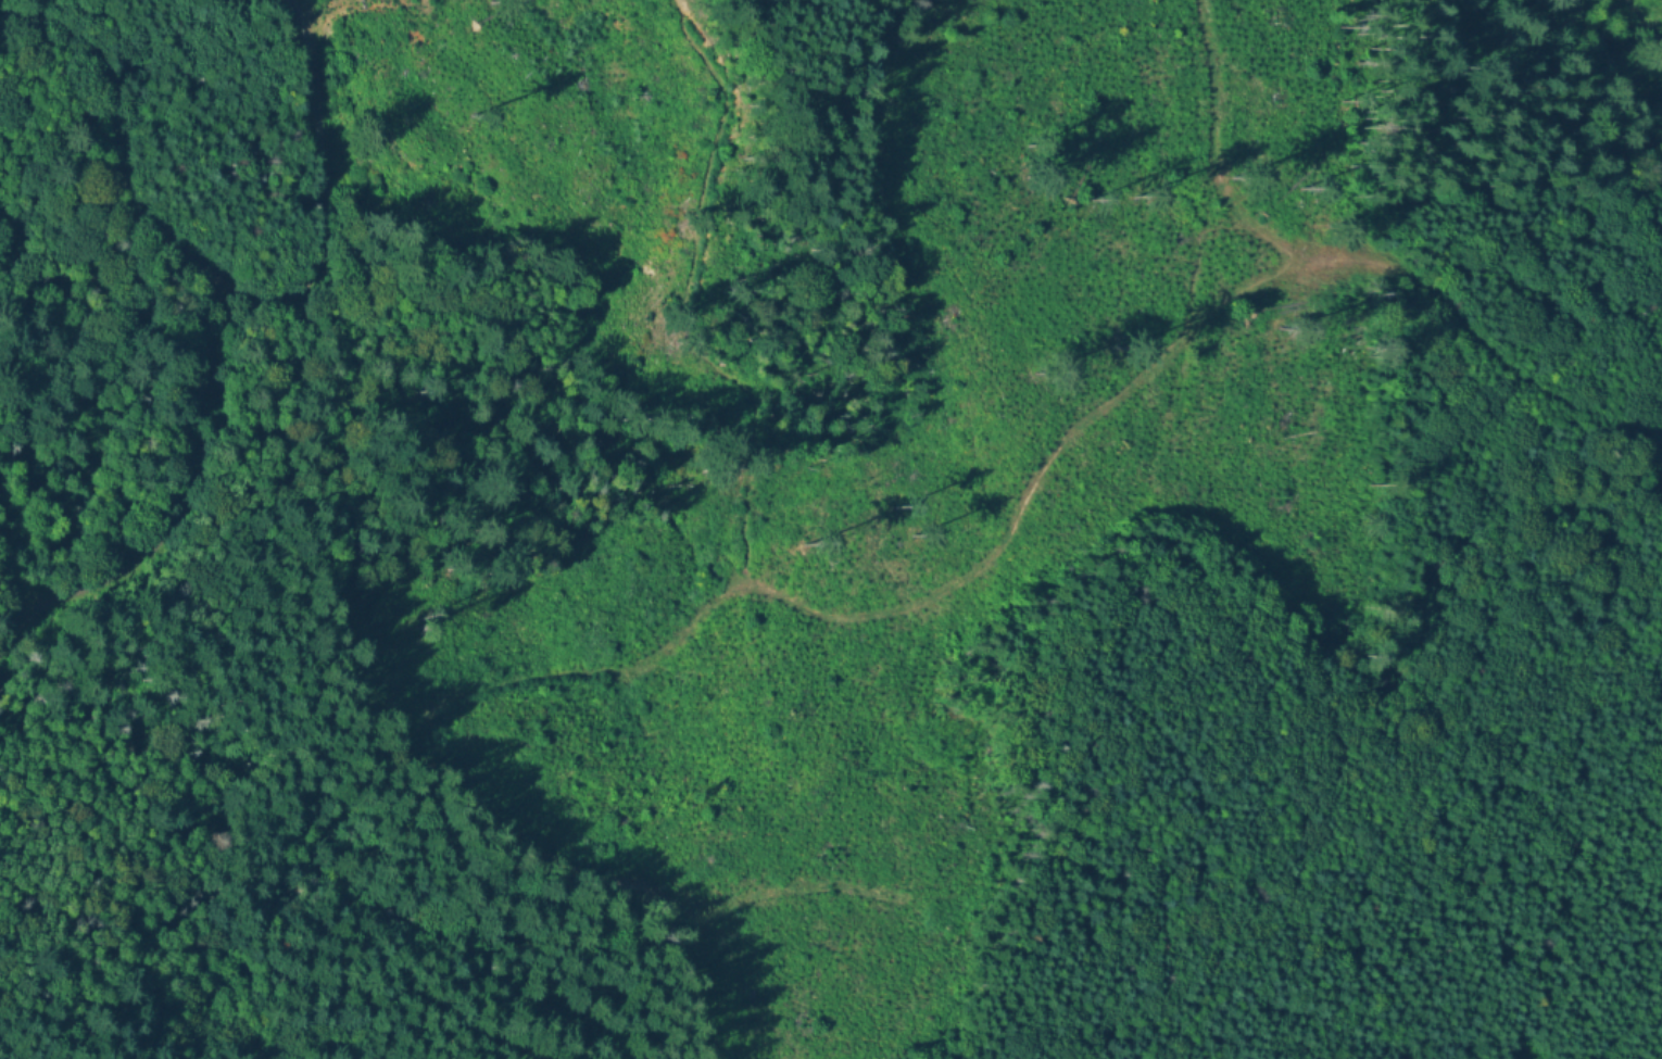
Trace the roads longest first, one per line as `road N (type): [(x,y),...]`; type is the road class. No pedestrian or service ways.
road 1 (track): [(1661,437),(1548,398),(1507,370),(1399,268),(1326,261)]

